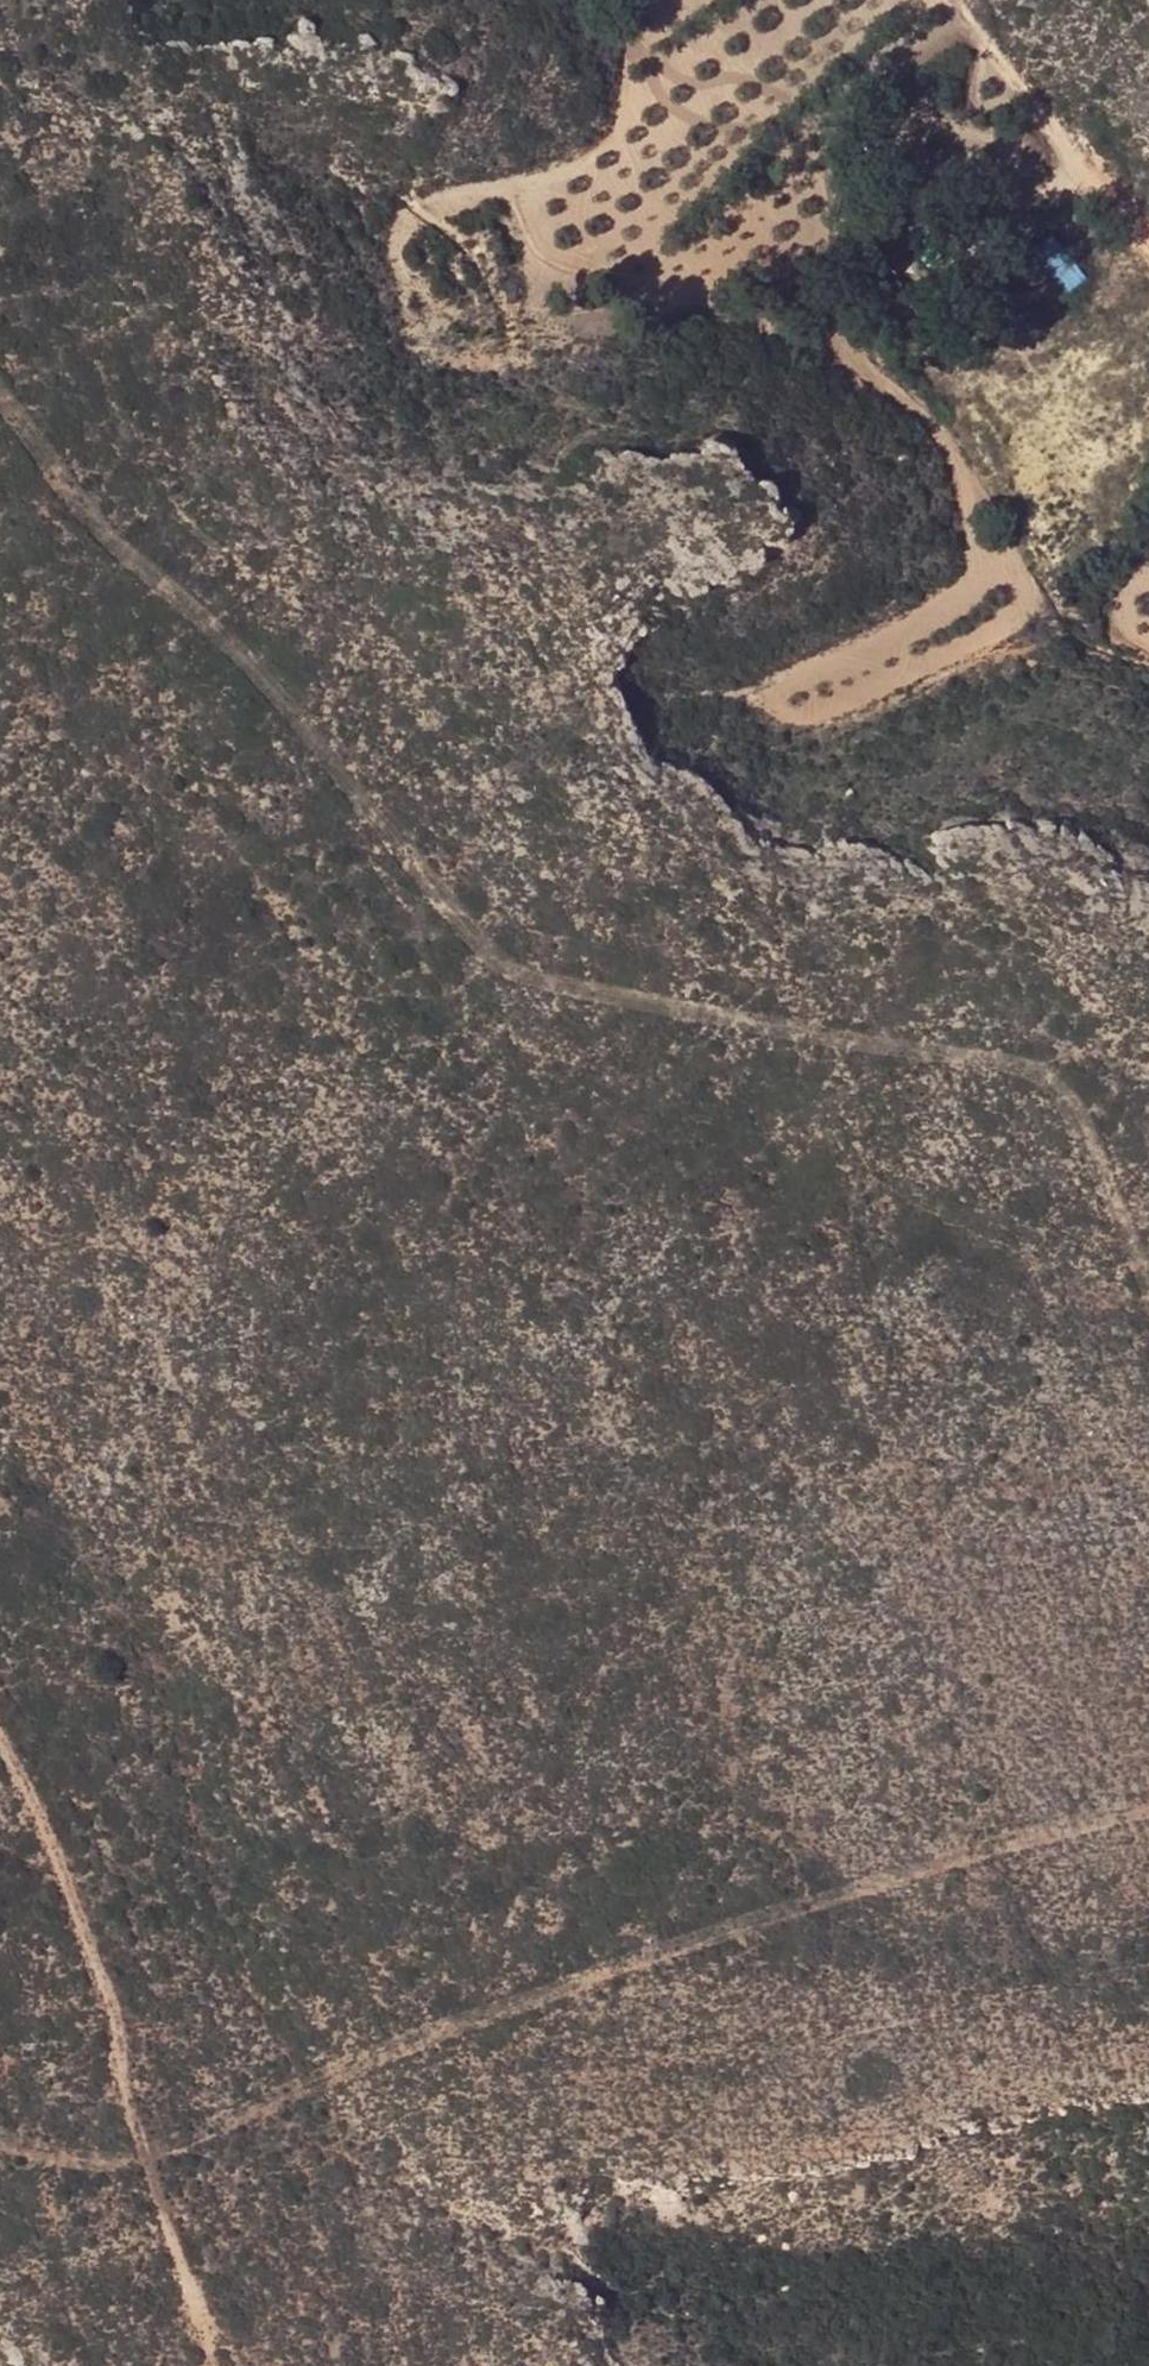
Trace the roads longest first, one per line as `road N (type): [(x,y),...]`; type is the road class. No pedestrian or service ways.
road 1 (track): [(219,2365),(184,2298),(127,2028),(0,1728)]
road 2 (track): [(1148,235),(967,0)]

